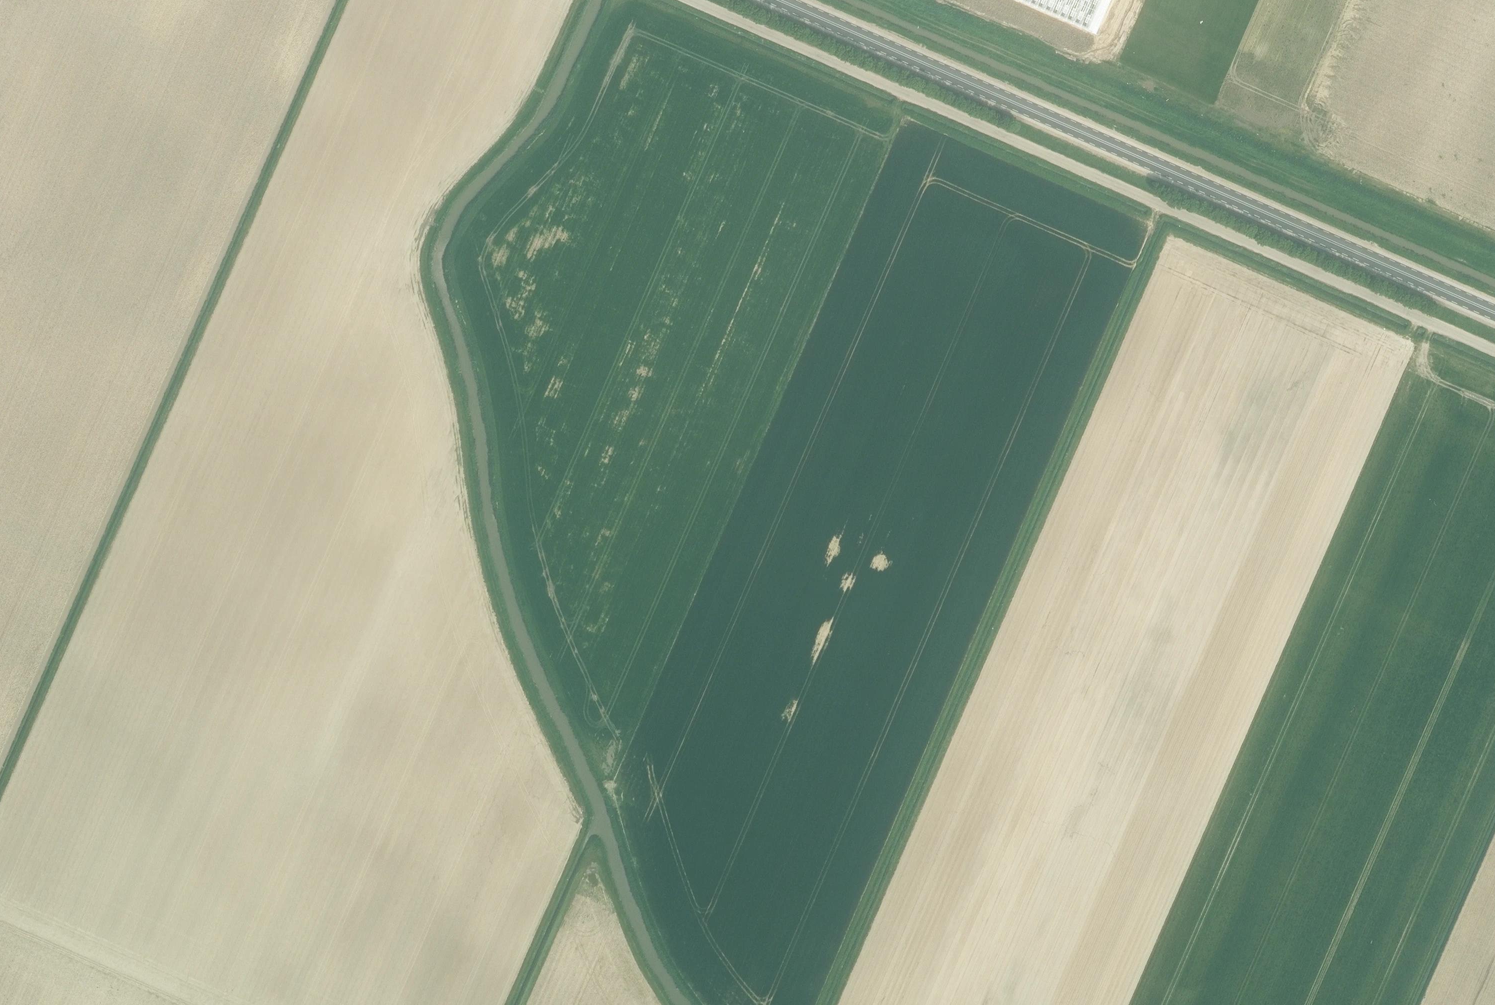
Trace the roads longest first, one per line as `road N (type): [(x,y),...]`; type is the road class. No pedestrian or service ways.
road 1 (unclassified): [(1494,351),(691,0)]
road 2 (primary): [(1494,313),(778,0)]

